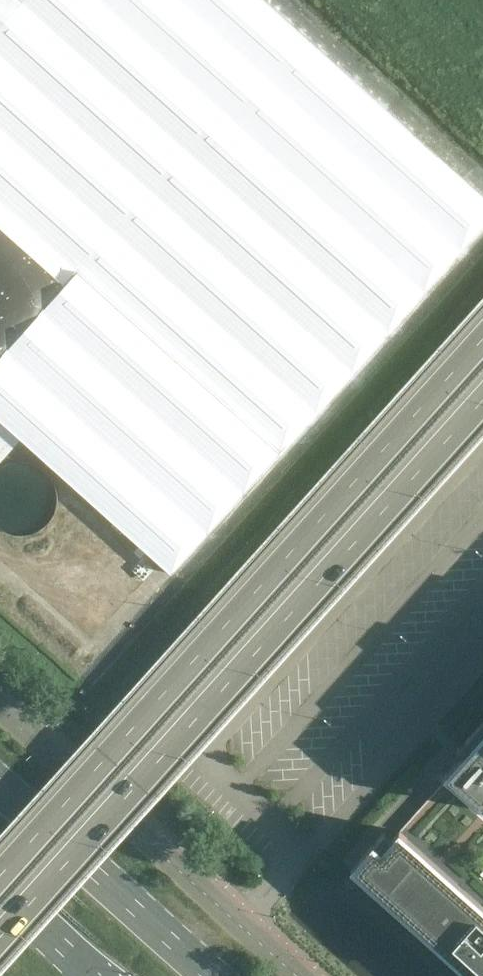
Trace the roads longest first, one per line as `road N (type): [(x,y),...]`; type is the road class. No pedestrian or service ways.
road 1 (trunk): [(0,935),(482,398)]
road 2 (trunk): [(482,337),(0,873)]
road 3 (unclassified): [(297,975),(0,710)]
road 4 (trunk): [(210,975),(0,788)]
road 5 (trunk): [(0,878),(103,975)]

